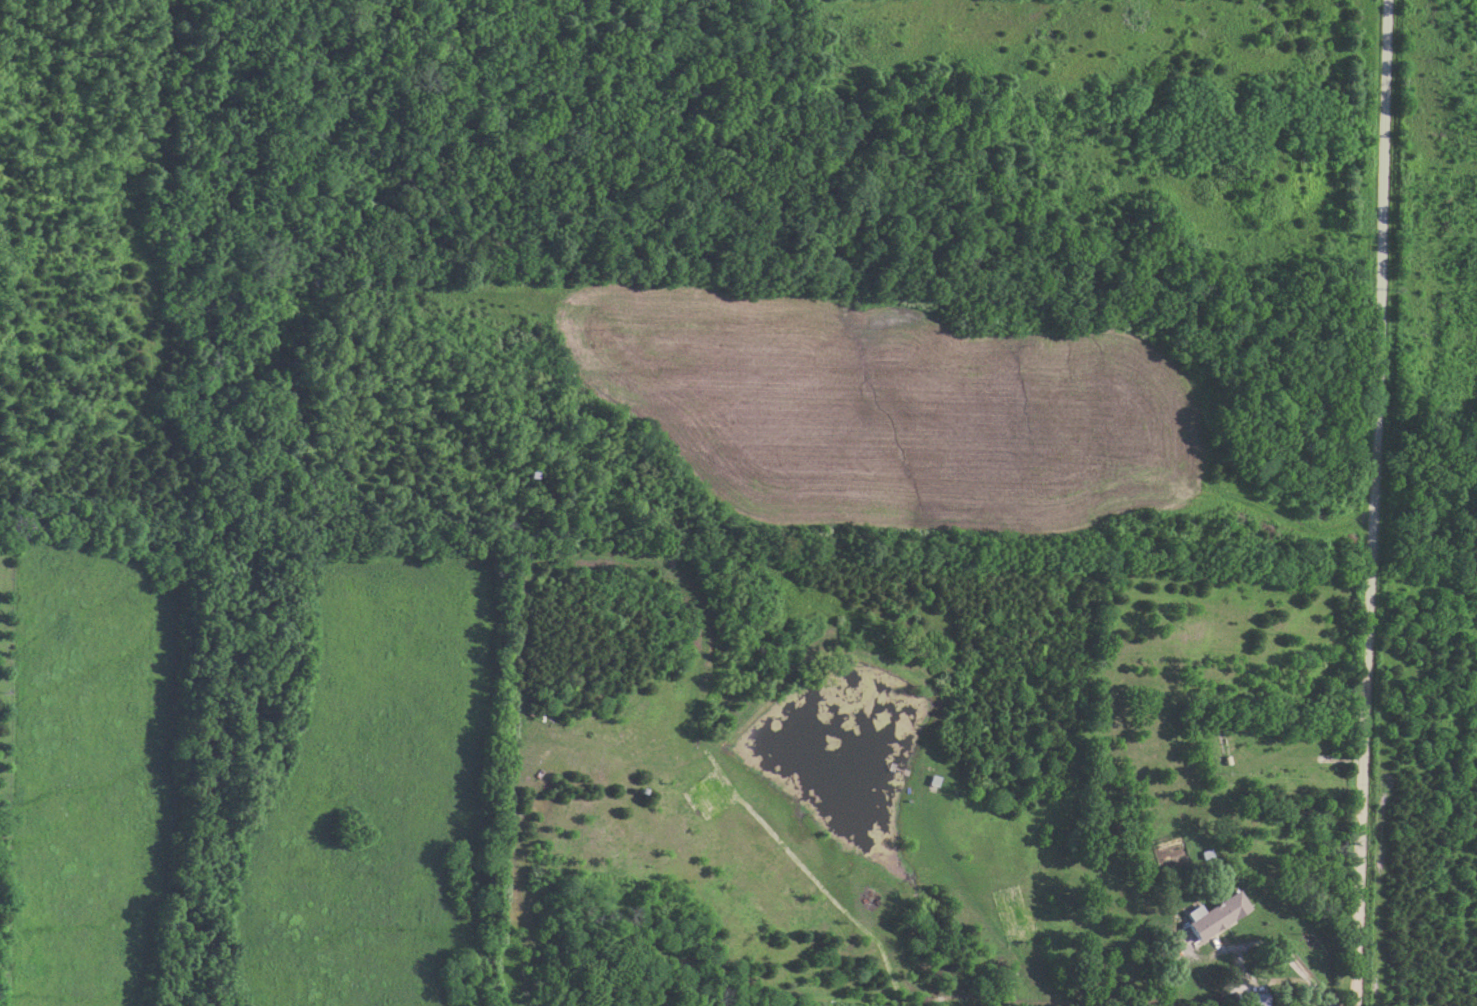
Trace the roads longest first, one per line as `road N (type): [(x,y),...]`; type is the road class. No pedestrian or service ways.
road 1 (residential): [(1354,1005),(1391,0)]

